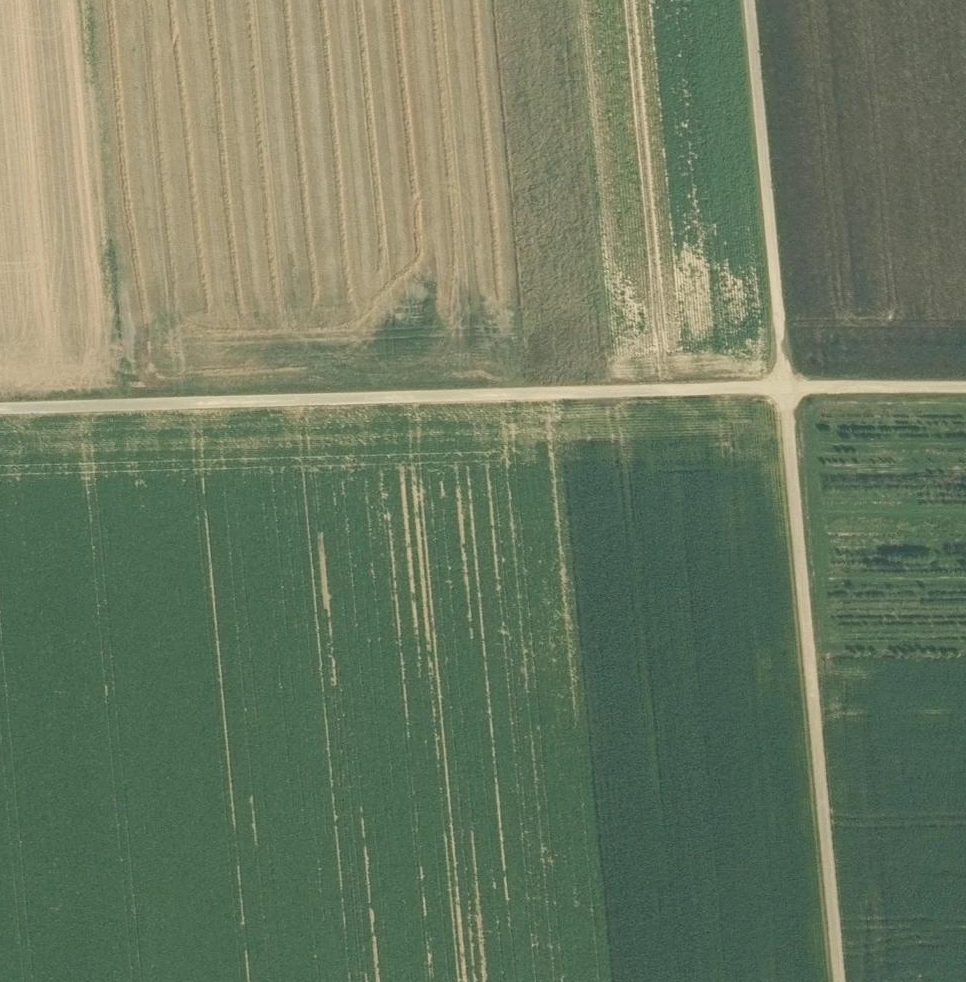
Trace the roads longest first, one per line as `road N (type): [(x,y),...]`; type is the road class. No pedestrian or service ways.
road 1 (track): [(965,388),(784,386),(454,408),(0,420)]
road 2 (track): [(854,981),(784,386)]
road 3 (track): [(749,0),(784,386)]

